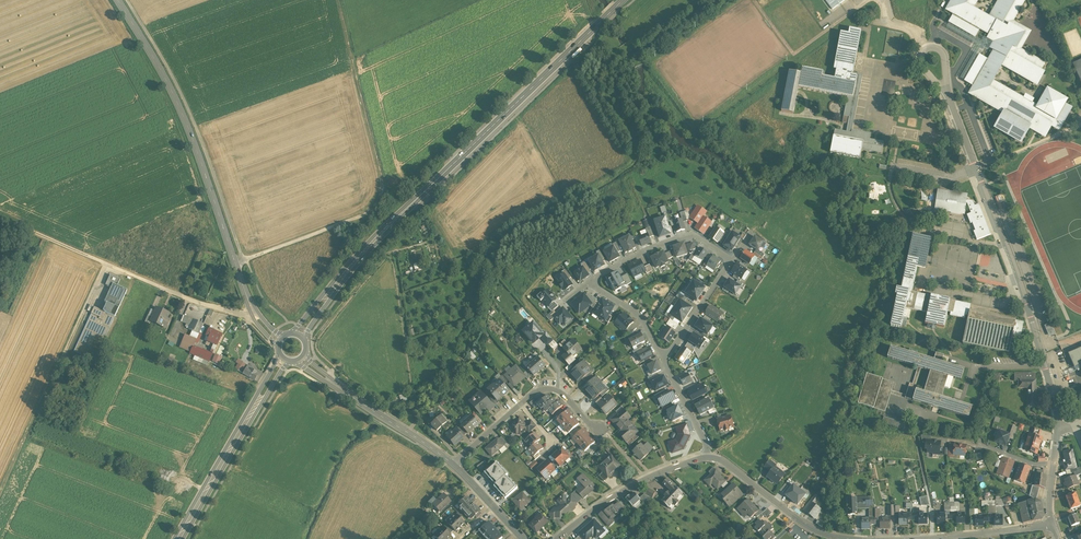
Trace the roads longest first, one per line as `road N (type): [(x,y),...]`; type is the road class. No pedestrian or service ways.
road 1 (secondary): [(273,335),(252,307),(184,118),(121,0)]
road 2 (track): [(0,217),(105,263),(0,494)]
road 3 (track): [(338,0),(381,199),(364,216),(235,263)]
road 4 (primary): [(420,196),(624,0)]
road 5 (residential): [(1034,329),(945,88)]
road 6 (primary): [(280,356),(174,538)]
road 7 (primary): [(183,538),(288,362)]
road 8 (primary): [(420,196),(292,333)]
road 9 (primary): [(303,337),(420,196)]
road 10 (track): [(312,345),(387,253),(440,239)]
road 11 (residential): [(707,457),(631,485),(557,538)]
road 12 (residential): [(853,538),(819,533),(707,457)]
road 13 (residential): [(732,262),(692,235),(592,280)]
road 14 (unclassified): [(105,263),(247,316)]
road 15 (residential): [(732,262),(663,362)]

